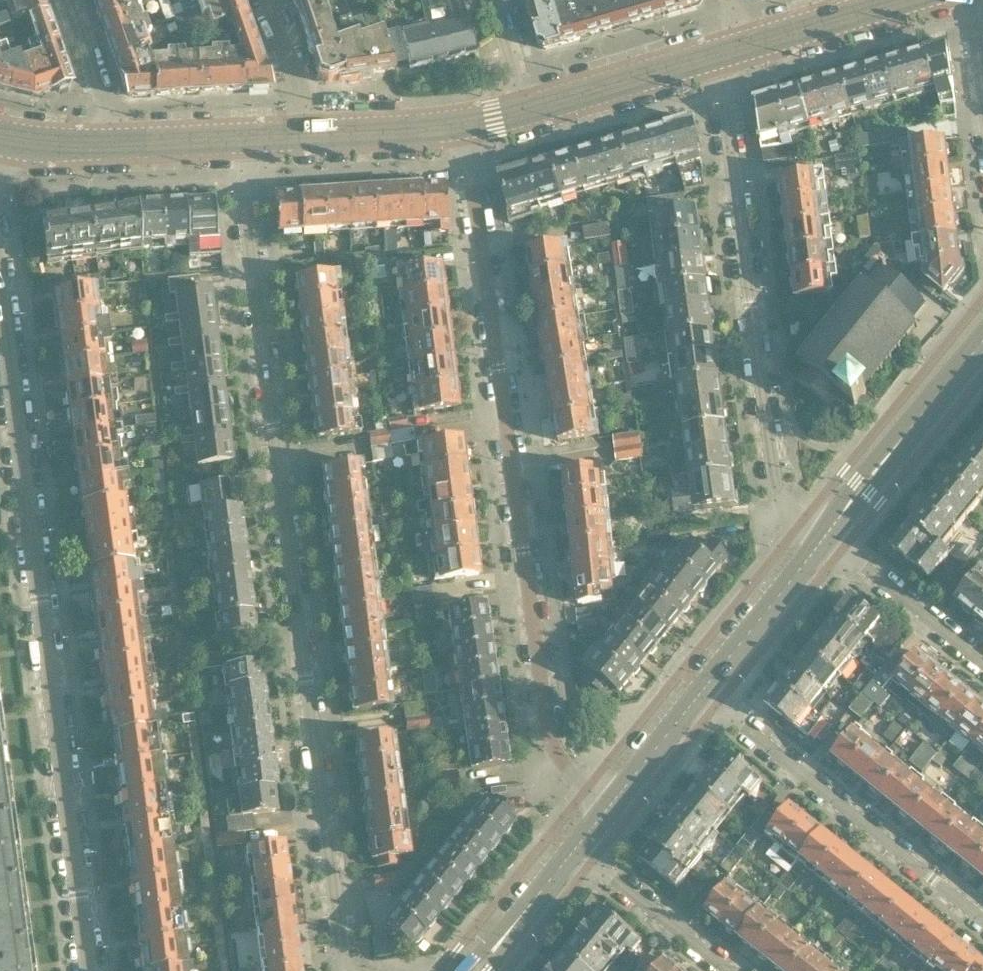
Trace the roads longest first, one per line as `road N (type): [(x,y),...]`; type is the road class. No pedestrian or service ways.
road 1 (residential): [(344,970),(233,138)]
road 2 (residential): [(0,296),(90,970)]
road 3 (residential): [(462,125),(550,741),(587,785)]
road 4 (residential): [(825,536),(777,488),(718,54)]
road 5 (residential): [(982,920),(702,689)]
road 6 (tertiary): [(825,536),(982,332)]
road 7 (tertiary): [(718,54),(520,111)]
road 8 (residential): [(825,536),(982,663)]
road 9 (residential): [(577,848),(731,970)]
road 10 (tertiary): [(702,689),(825,536)]
road 11 (tertiary): [(903,0),(740,48)]
road 12 (residential): [(66,0),(113,144)]
road 13 (tertiary): [(462,125),(311,135)]
road 14 (tertiary): [(614,803),(702,689)]
road 15 (residential): [(311,135),(265,0)]
road 16 (tertiary): [(494,949),(577,848)]
road 17 (tertiary): [(233,138),(113,144)]

